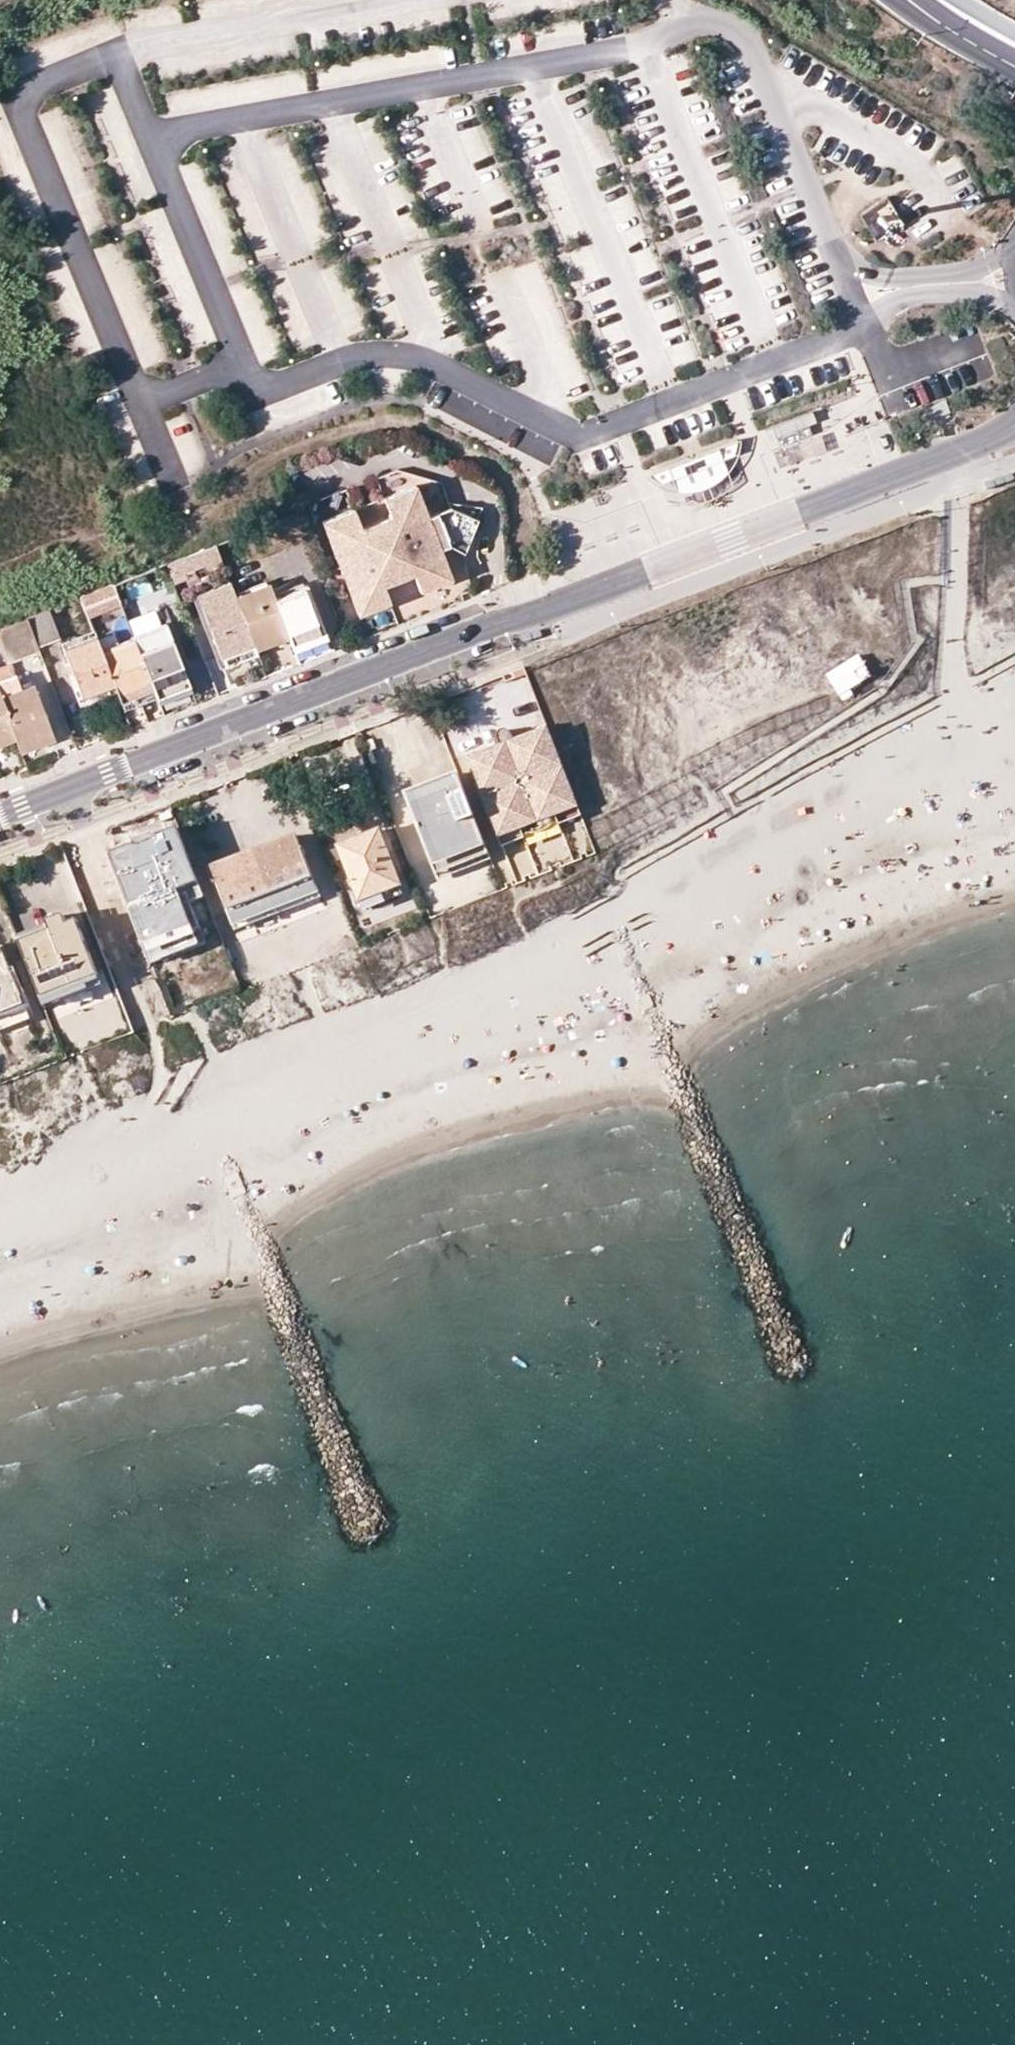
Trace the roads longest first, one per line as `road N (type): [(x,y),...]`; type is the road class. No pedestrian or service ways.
road 1 (tertiary): [(996,436),(0,814)]

